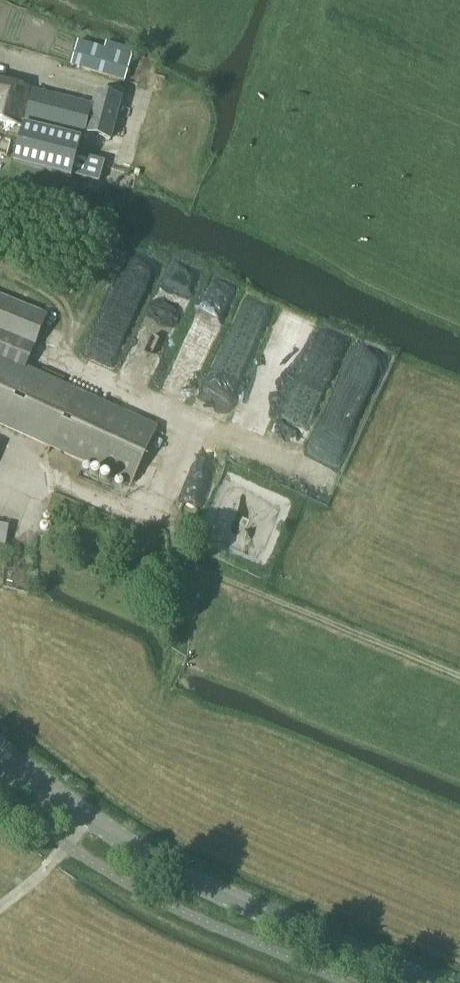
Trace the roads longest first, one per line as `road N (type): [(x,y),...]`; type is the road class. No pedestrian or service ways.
road 1 (tertiary): [(434,982),(155,859),(0,751)]
road 2 (track): [(186,423),(354,483)]

